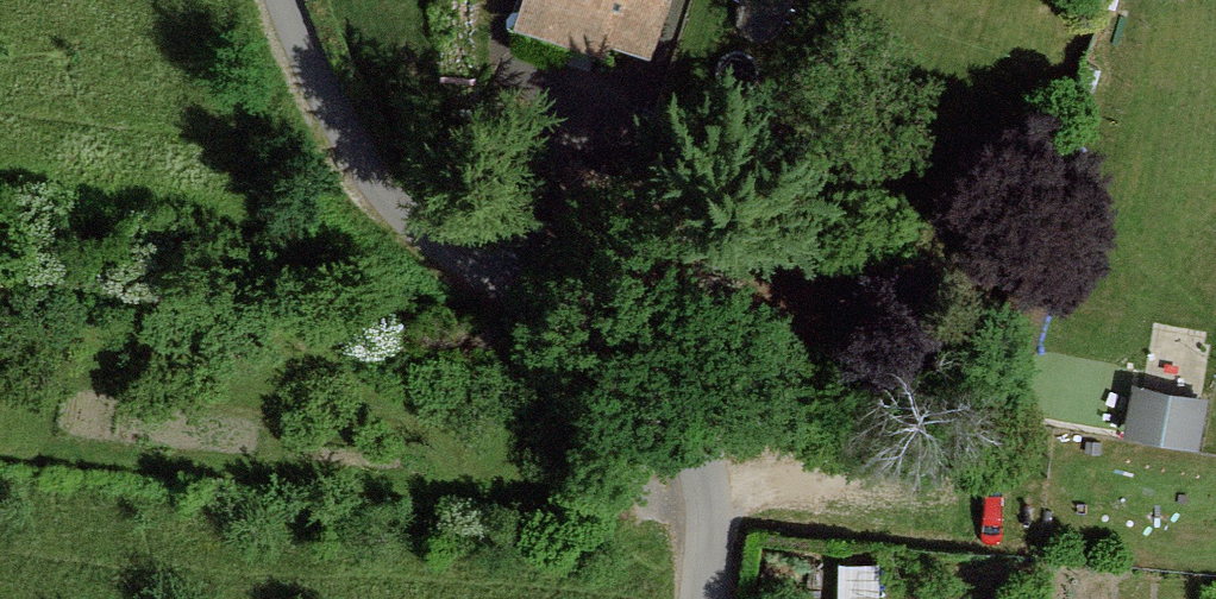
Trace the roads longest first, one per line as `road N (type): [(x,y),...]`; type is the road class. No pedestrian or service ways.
road 1 (unclassified): [(710,598),(720,532),(694,436),(621,348),(437,237),(386,191),(345,126),(287,0)]
road 2 (track): [(0,450),(459,493),(556,490),(605,478),(711,484)]

